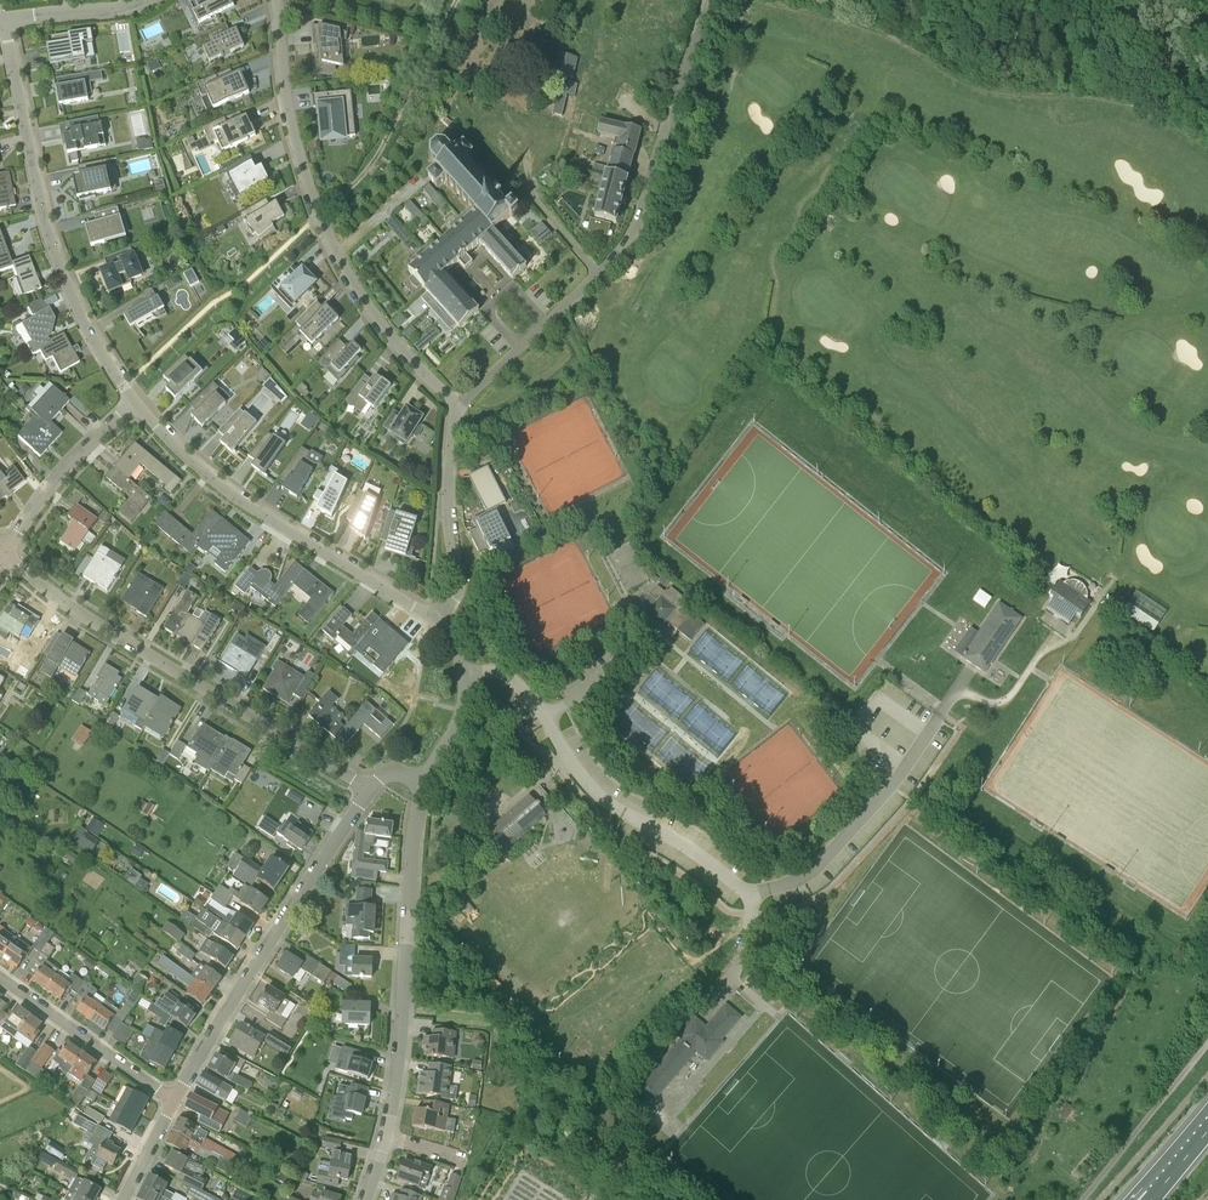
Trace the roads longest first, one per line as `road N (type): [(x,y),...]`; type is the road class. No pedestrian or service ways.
road 1 (unclassified): [(757,1003),(742,967),(751,894),(691,848),(606,801),(512,677),(460,672)]
road 2 (residential): [(456,415),(361,293),(326,235),(296,140),(276,0)]
road 3 (residential): [(368,788),(65,603),(6,554)]
road 4 (residential): [(363,1199),(392,1115),(413,824),(425,782)]
road 5 (residential): [(134,402),(96,345),(49,235),(5,18)]
road 6 (residential): [(452,629),(220,489),(134,402)]
road 7 (residential): [(173,1098),(368,788)]
road 8 (unclassified): [(601,276),(637,225),(710,0)]
road 9 (track): [(319,214),(379,153),(440,29)]
road 10 (residential): [(452,629),(458,576),(445,513),(456,415)]
road 11 (residential): [(0,977),(173,1098)]
road 12 (residential): [(1076,1199),(1207,1038)]
road 13 (residential): [(456,415),(601,276)]
road 14 (residential): [(6,554),(47,495),(134,402)]
road 15 (residential): [(5,18),(138,0)]

